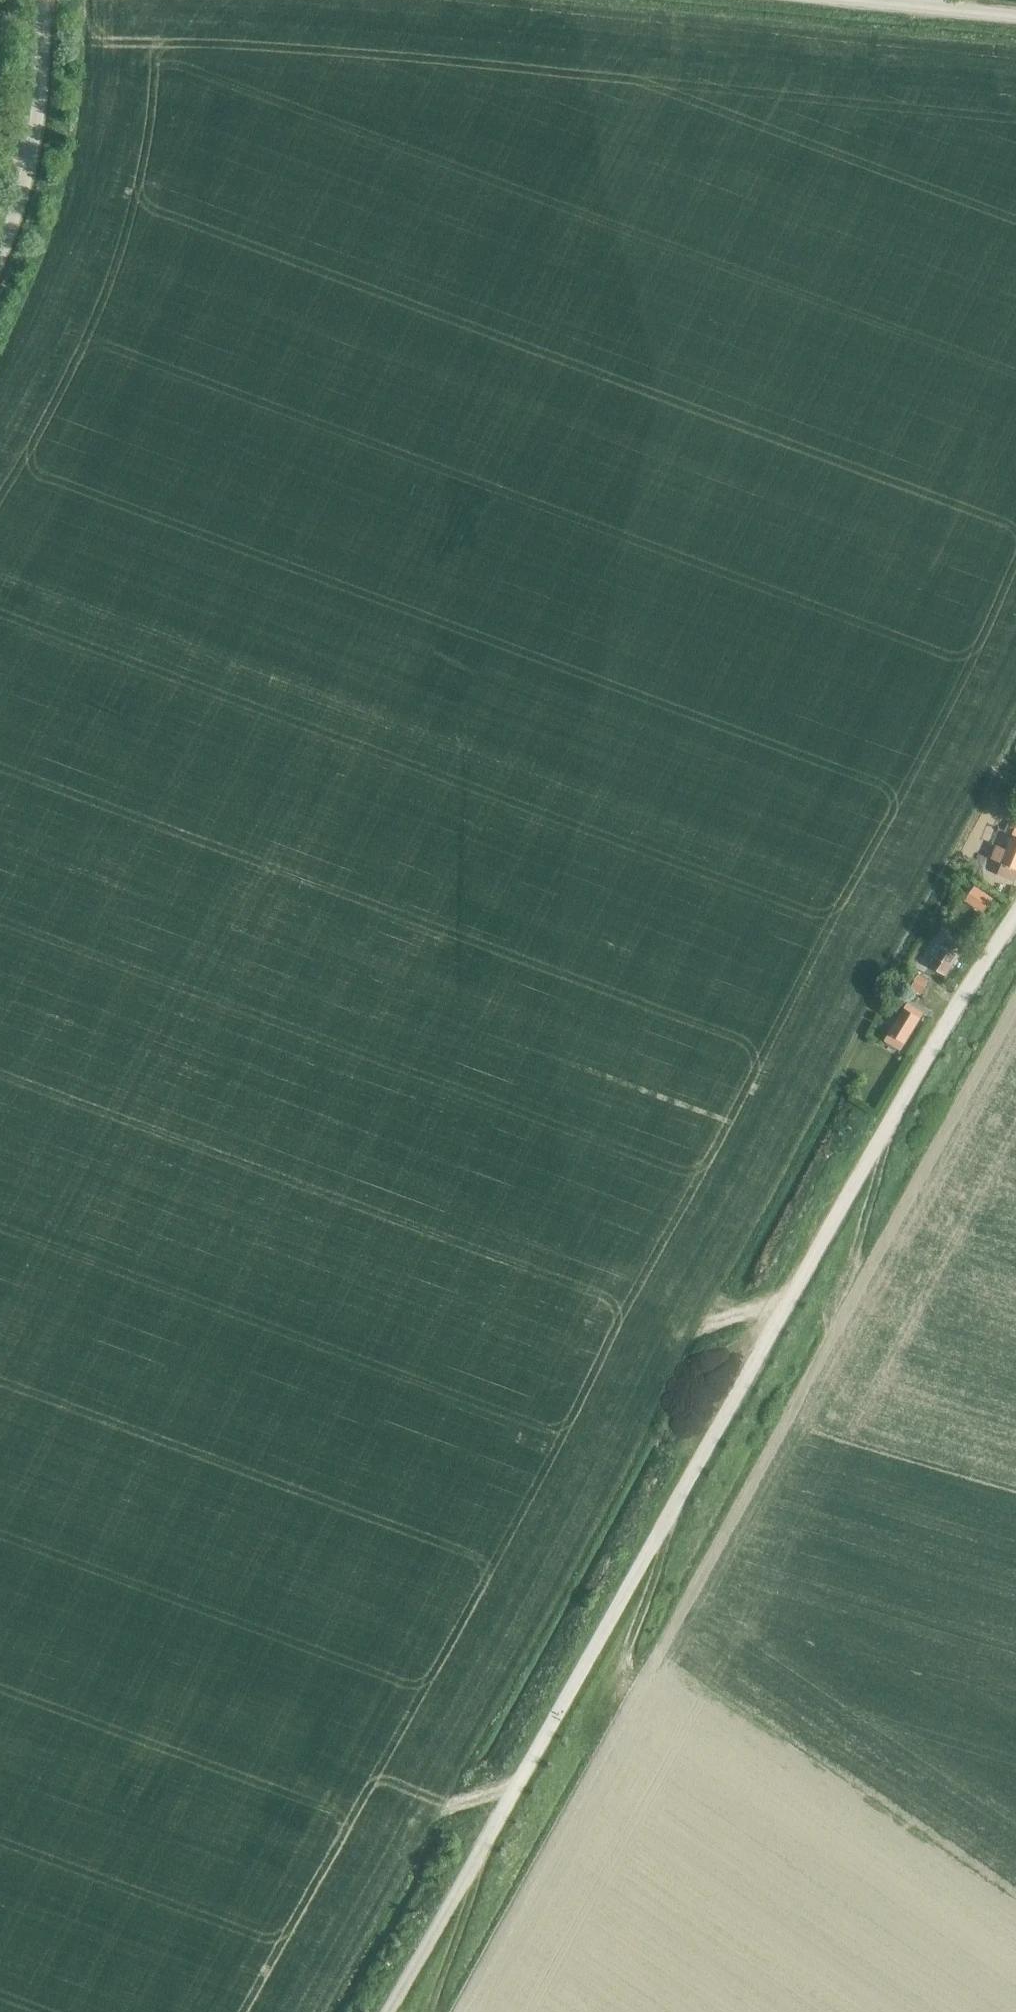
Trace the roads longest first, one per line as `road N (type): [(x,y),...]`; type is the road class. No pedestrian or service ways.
road 1 (unclassified): [(391,2011),(934,1043),(1015,913)]
road 2 (unclassified): [(0,255),(31,150),(43,0)]
road 3 (unclassified): [(1015,16),(849,0)]

